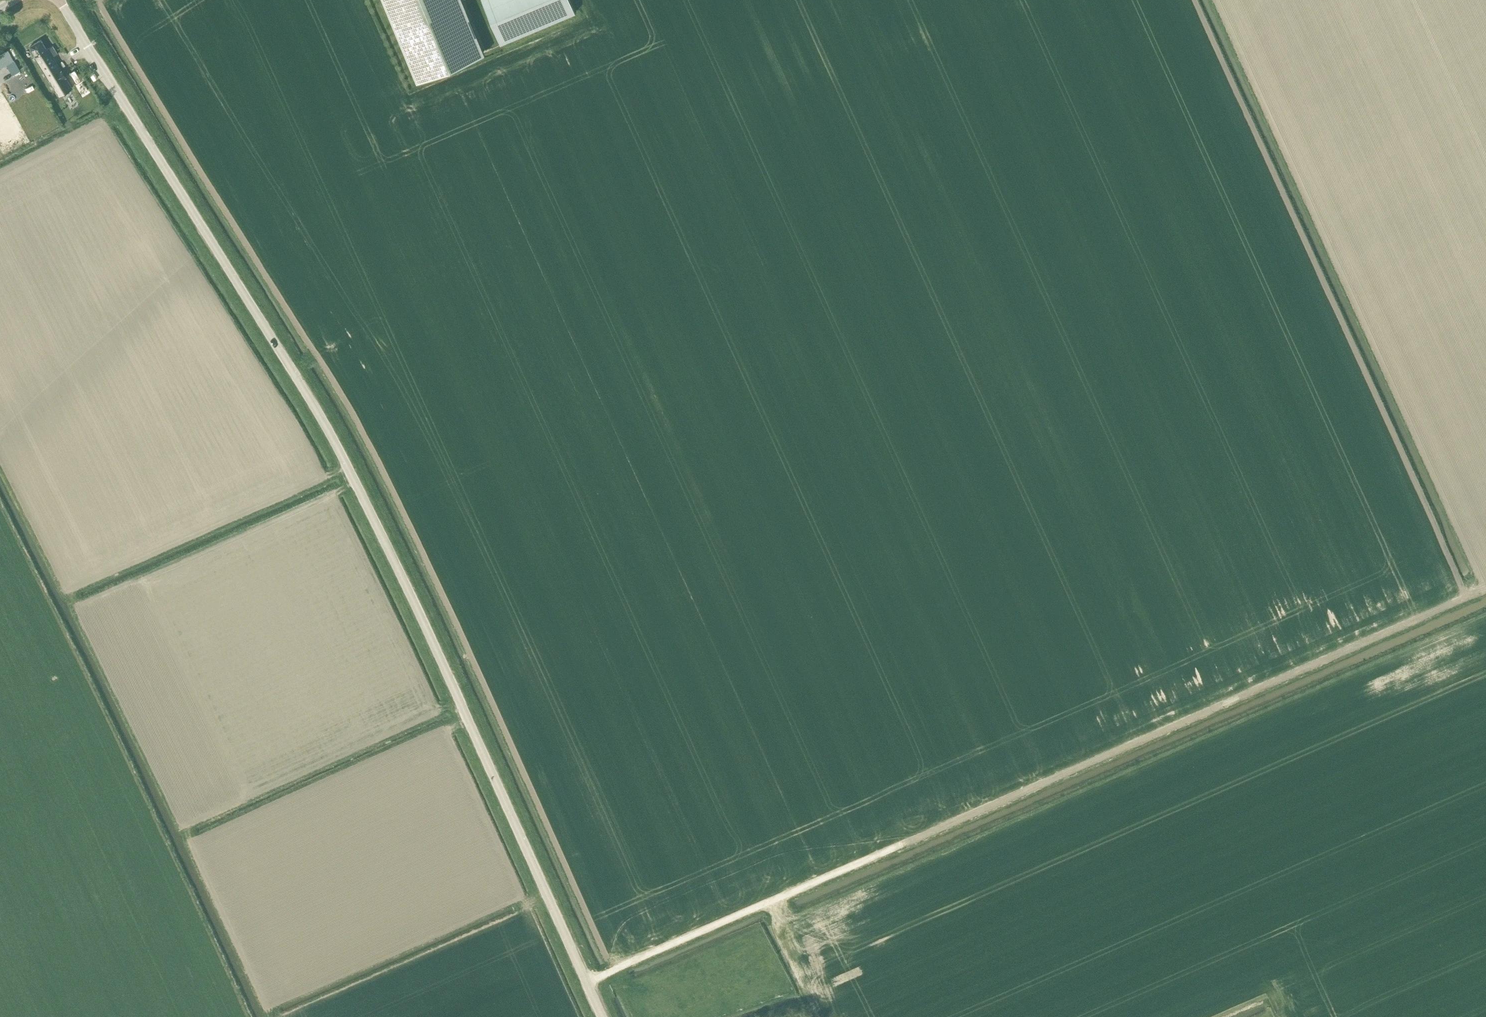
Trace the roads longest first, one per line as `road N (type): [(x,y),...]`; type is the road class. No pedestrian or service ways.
road 1 (tertiary): [(603,1016),(343,458),(59,0)]

